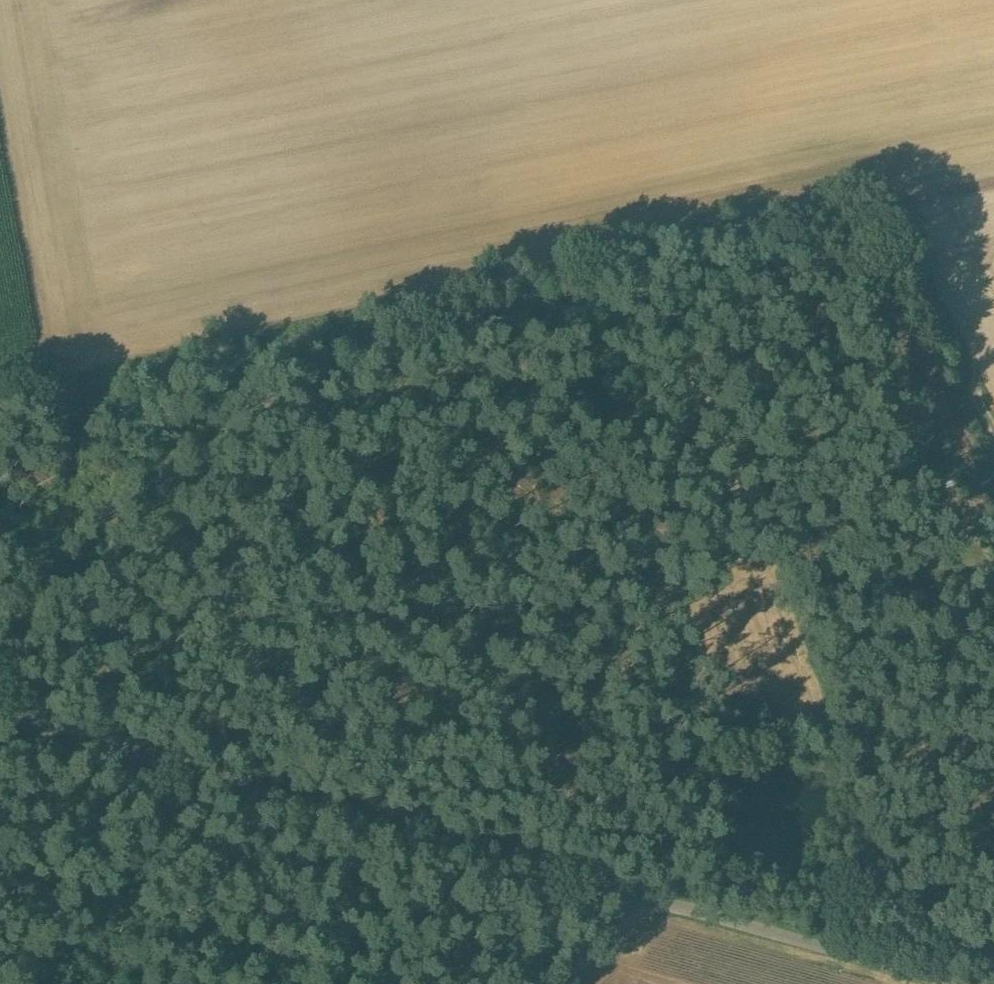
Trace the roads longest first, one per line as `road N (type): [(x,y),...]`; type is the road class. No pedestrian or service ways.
road 1 (unclassified): [(0,718),(646,900),(915,983)]
road 2 (track): [(0,965),(199,775)]
road 3 (track): [(646,900),(558,983)]

